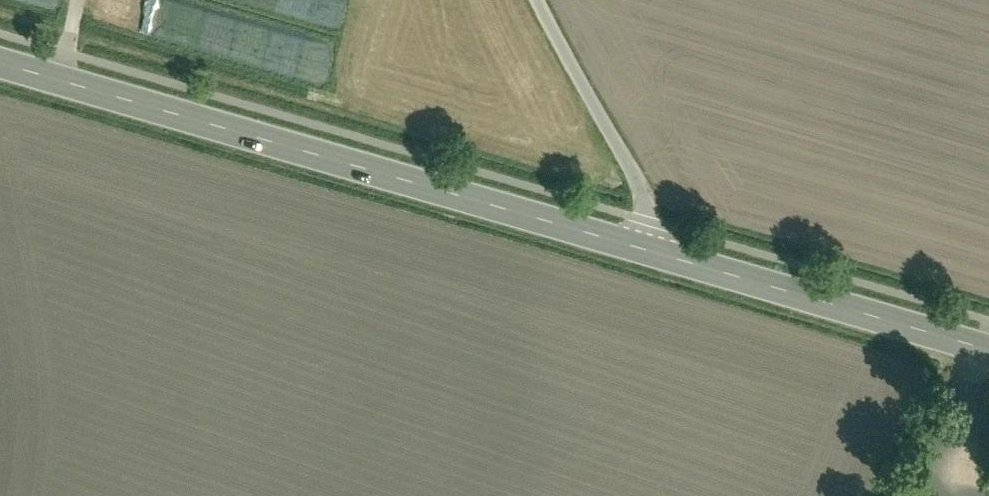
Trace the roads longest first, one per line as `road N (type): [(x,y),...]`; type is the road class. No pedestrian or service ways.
road 1 (secondary): [(643,249),(0,63)]
road 2 (secondary): [(988,349),(643,249)]
road 3 (unclassified): [(535,0),(642,184),(643,249)]

